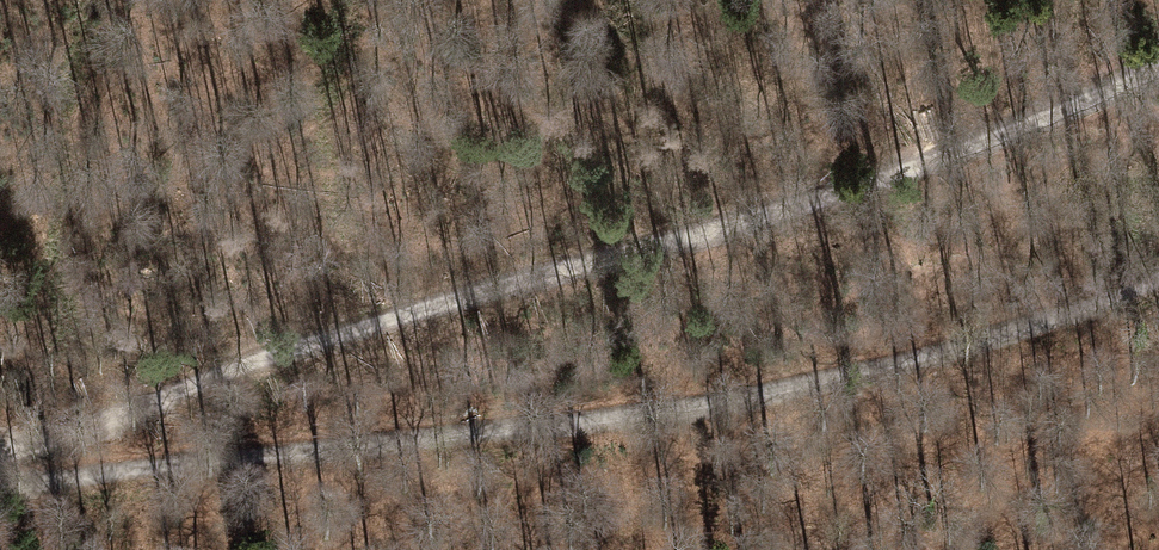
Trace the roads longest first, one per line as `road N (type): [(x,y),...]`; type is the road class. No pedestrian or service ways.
road 1 (track): [(1158,66),(868,185),(327,339),(0,455)]
road 2 (track): [(1158,280),(1025,327),(810,383),(0,478)]

